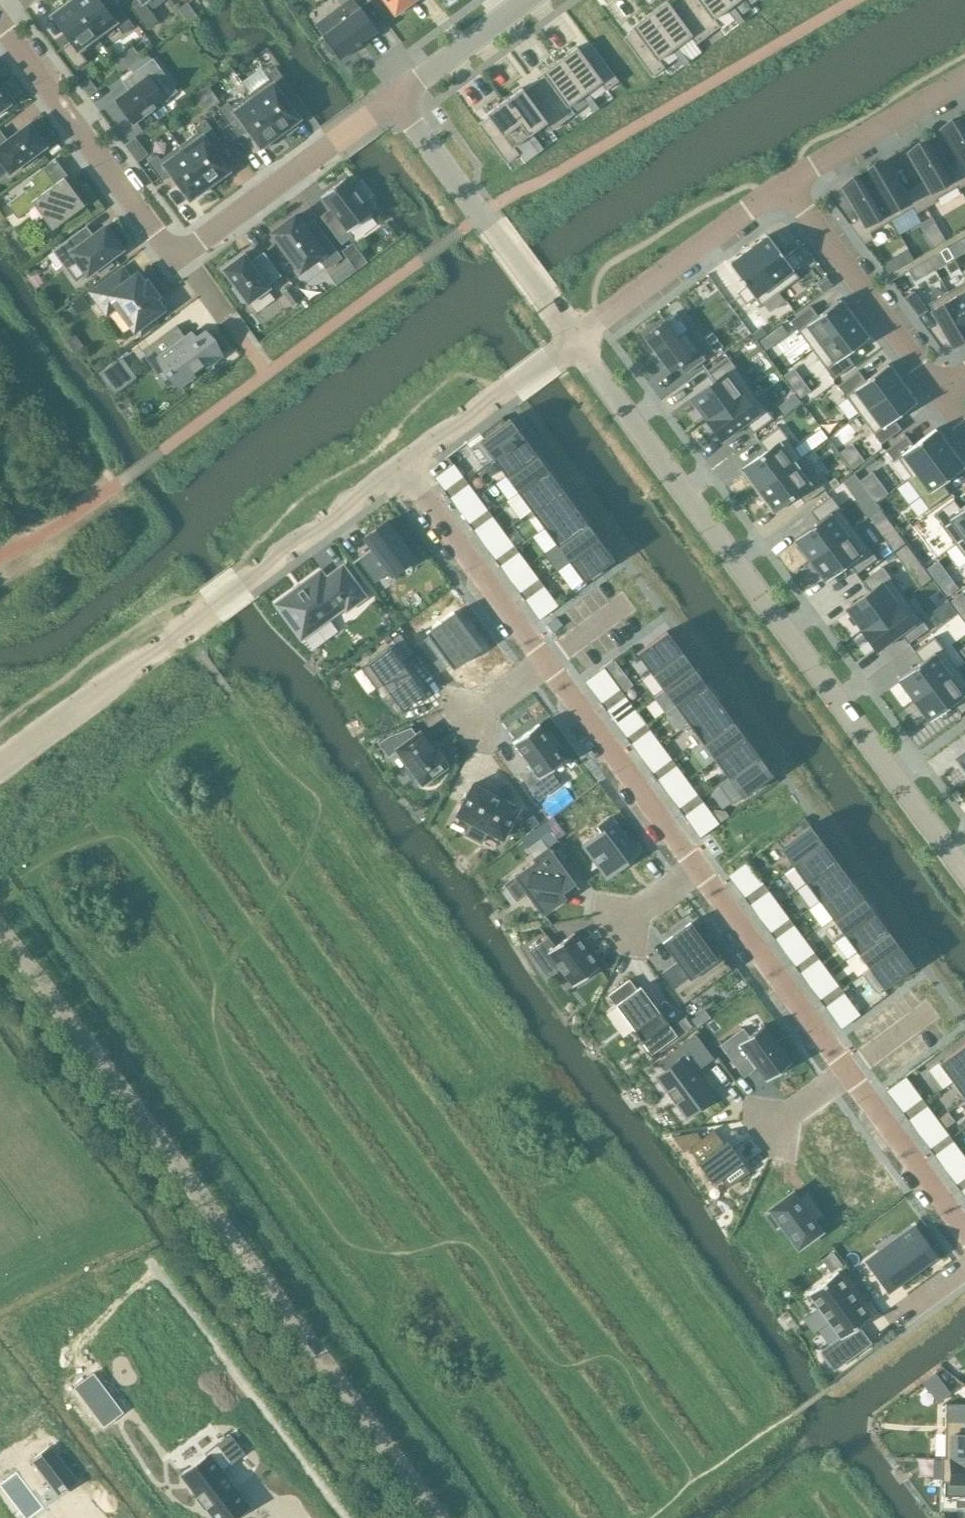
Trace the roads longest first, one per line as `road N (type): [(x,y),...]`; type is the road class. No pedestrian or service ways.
road 1 (tertiary): [(437,1517),(0,924)]
road 2 (tertiary): [(964,873),(573,341)]
road 3 (residential): [(0,767),(393,475)]
road 4 (tertiary): [(573,341),(396,95)]
road 5 (residential): [(175,259),(0,26)]
road 6 (residential): [(573,341),(784,184)]
road 7 (residential): [(784,184),(941,387)]
road 8 (residential): [(843,1074),(690,871)]
road 9 (residential): [(544,676),(393,475)]
road 10 (residential): [(690,871),(544,676)]
road 11 (residential): [(393,475),(573,341)]
road 12 (residential): [(784,184),(964,79)]
road 13 (residential): [(964,1233),(843,1074)]
road 14 (residential): [(328,146),(175,259)]
road 15 (tertiary): [(396,95),(527,0)]
road 16 (unclassified): [(119,481),(0,558)]

